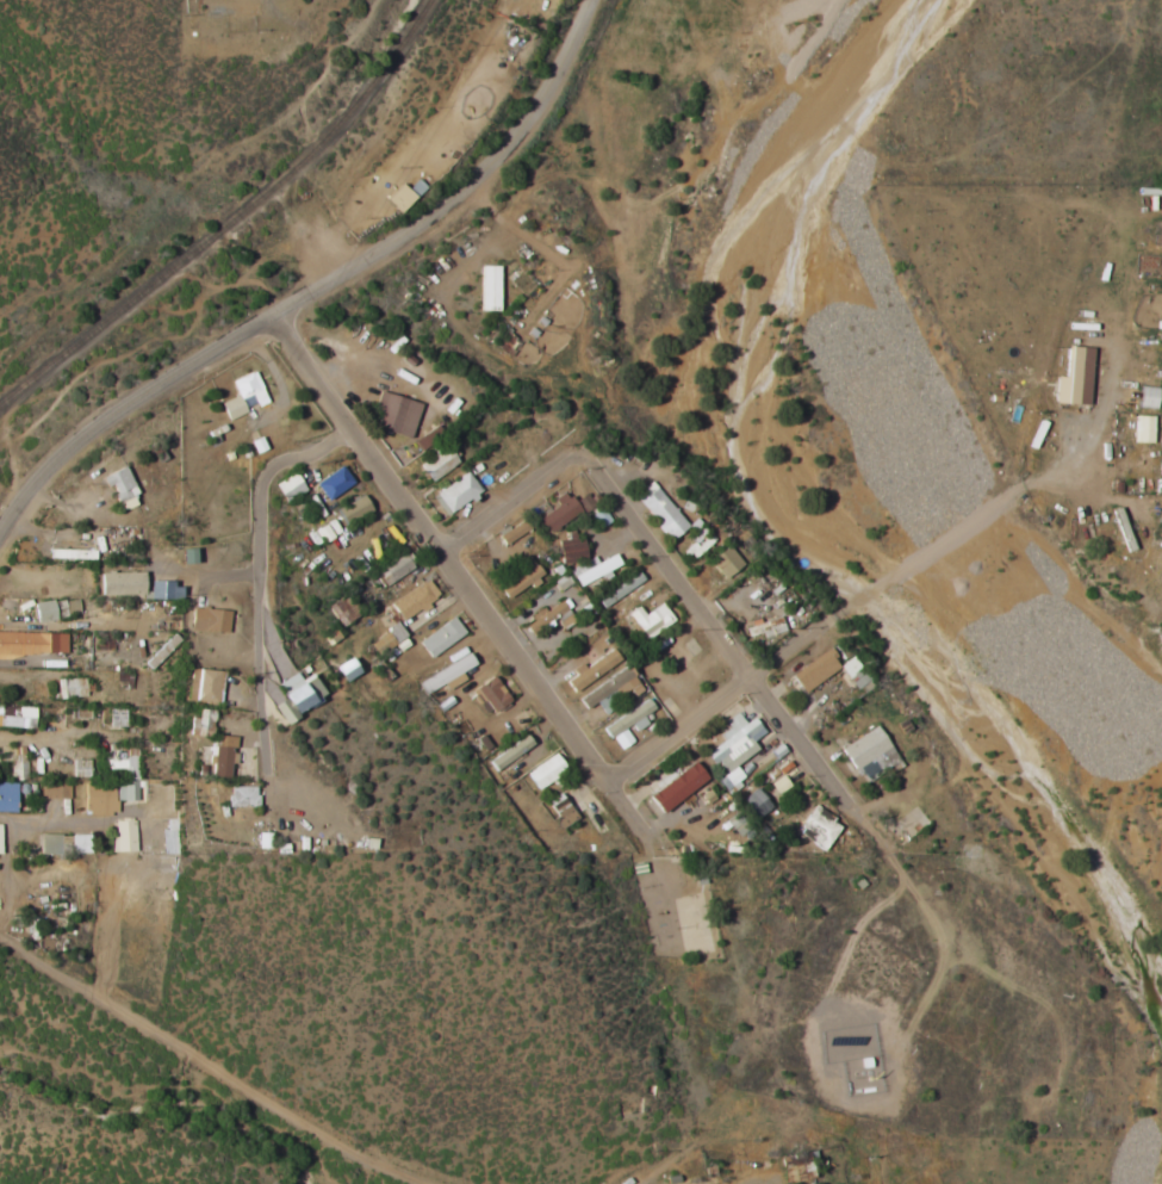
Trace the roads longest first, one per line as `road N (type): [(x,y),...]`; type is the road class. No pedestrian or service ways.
road 1 (residential): [(0,536),(31,491),(89,436),(387,249),(481,180),(548,98),(595,0)]
road 2 (residential): [(642,832),(273,318)]
road 3 (residential): [(851,808),(588,453),(565,452),(434,548)]
road 4 (residential): [(271,789),(267,472),(281,457),(347,428)]
road 5 (residential): [(608,787),(820,622)]

